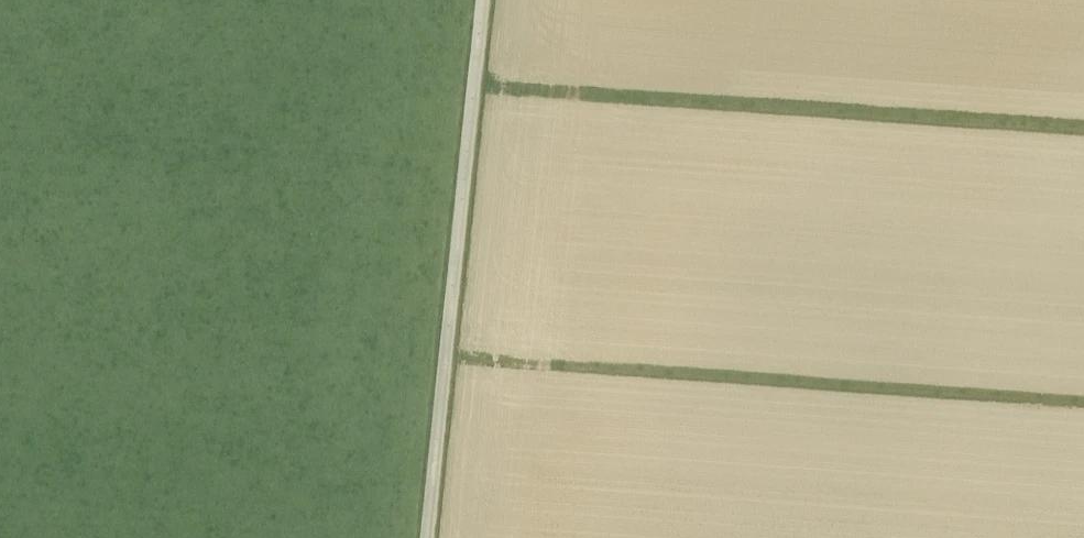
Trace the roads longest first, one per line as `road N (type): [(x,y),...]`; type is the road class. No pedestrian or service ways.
road 1 (track): [(426,537),(482,0)]

